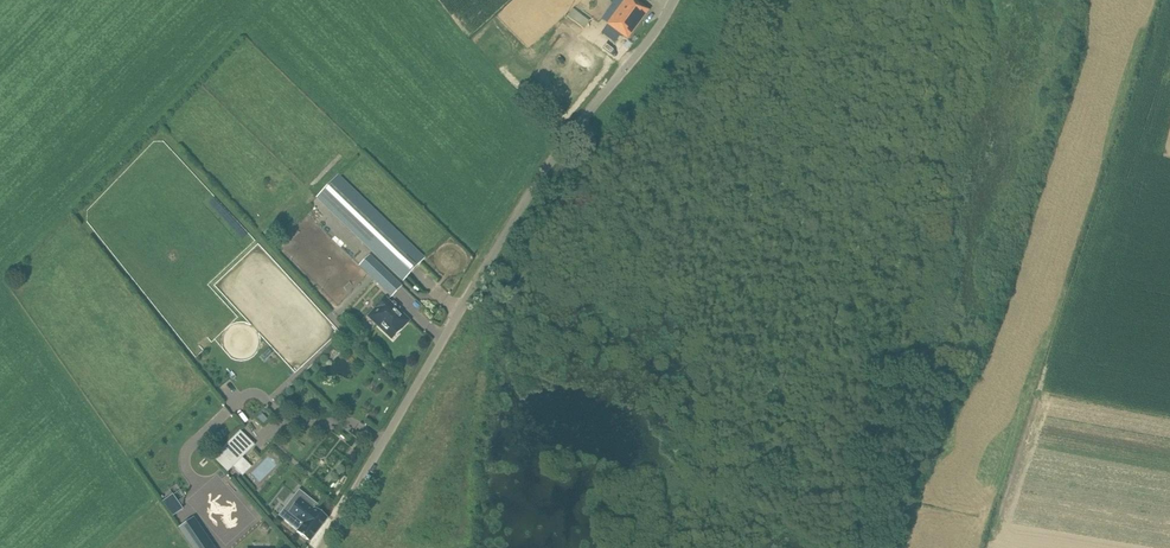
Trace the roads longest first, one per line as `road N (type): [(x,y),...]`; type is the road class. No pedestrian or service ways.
road 1 (unclassified): [(320,547),(535,184),(672,0)]

